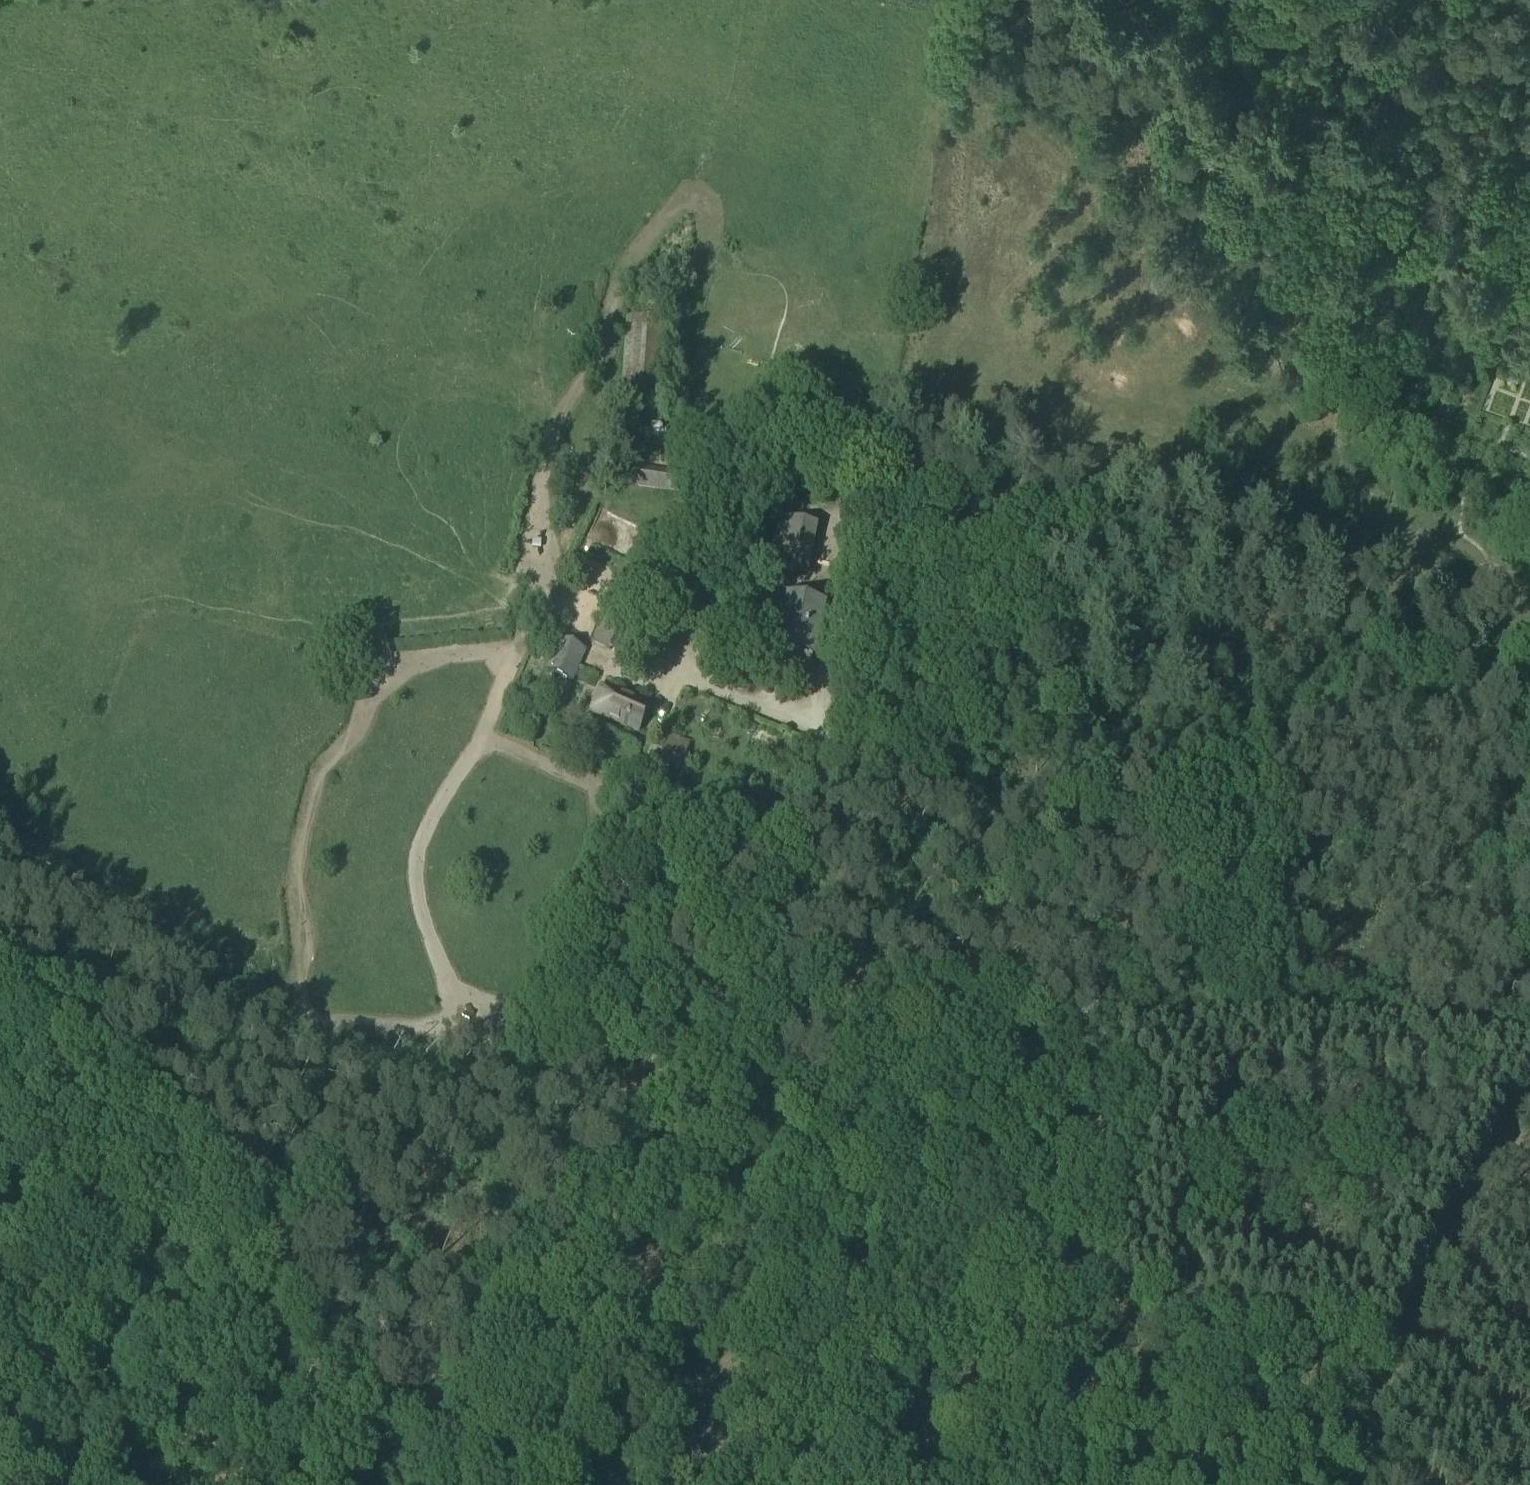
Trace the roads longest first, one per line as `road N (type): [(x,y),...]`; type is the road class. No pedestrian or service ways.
road 1 (track): [(1529,1047),(1353,1025),(1142,1028),(1113,1018),(1091,1006),(1044,883),(1012,831),(952,792),(703,688)]

